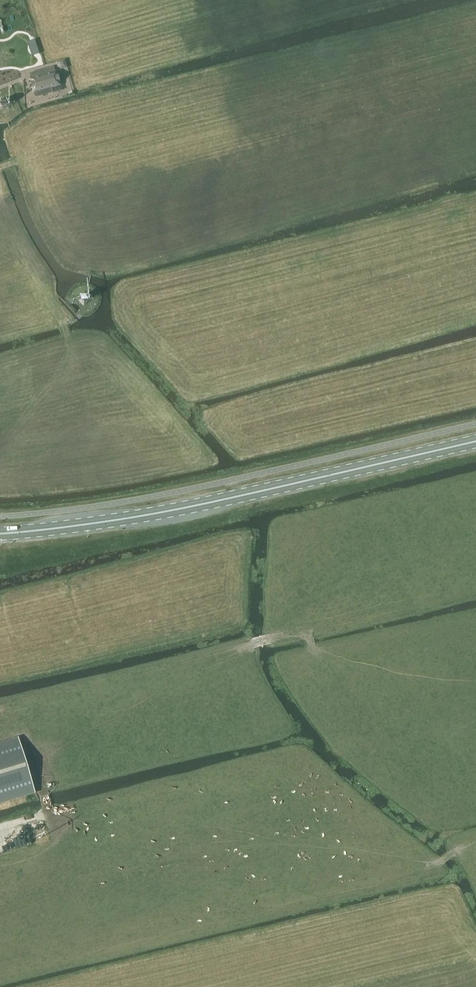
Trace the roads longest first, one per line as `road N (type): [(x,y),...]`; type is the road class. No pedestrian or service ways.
road 1 (secondary): [(475,441),(181,509),(0,533)]
road 2 (track): [(255,643),(185,670),(74,732),(52,756),(48,816),(0,827)]
road 3 (track): [(0,182),(68,337)]

